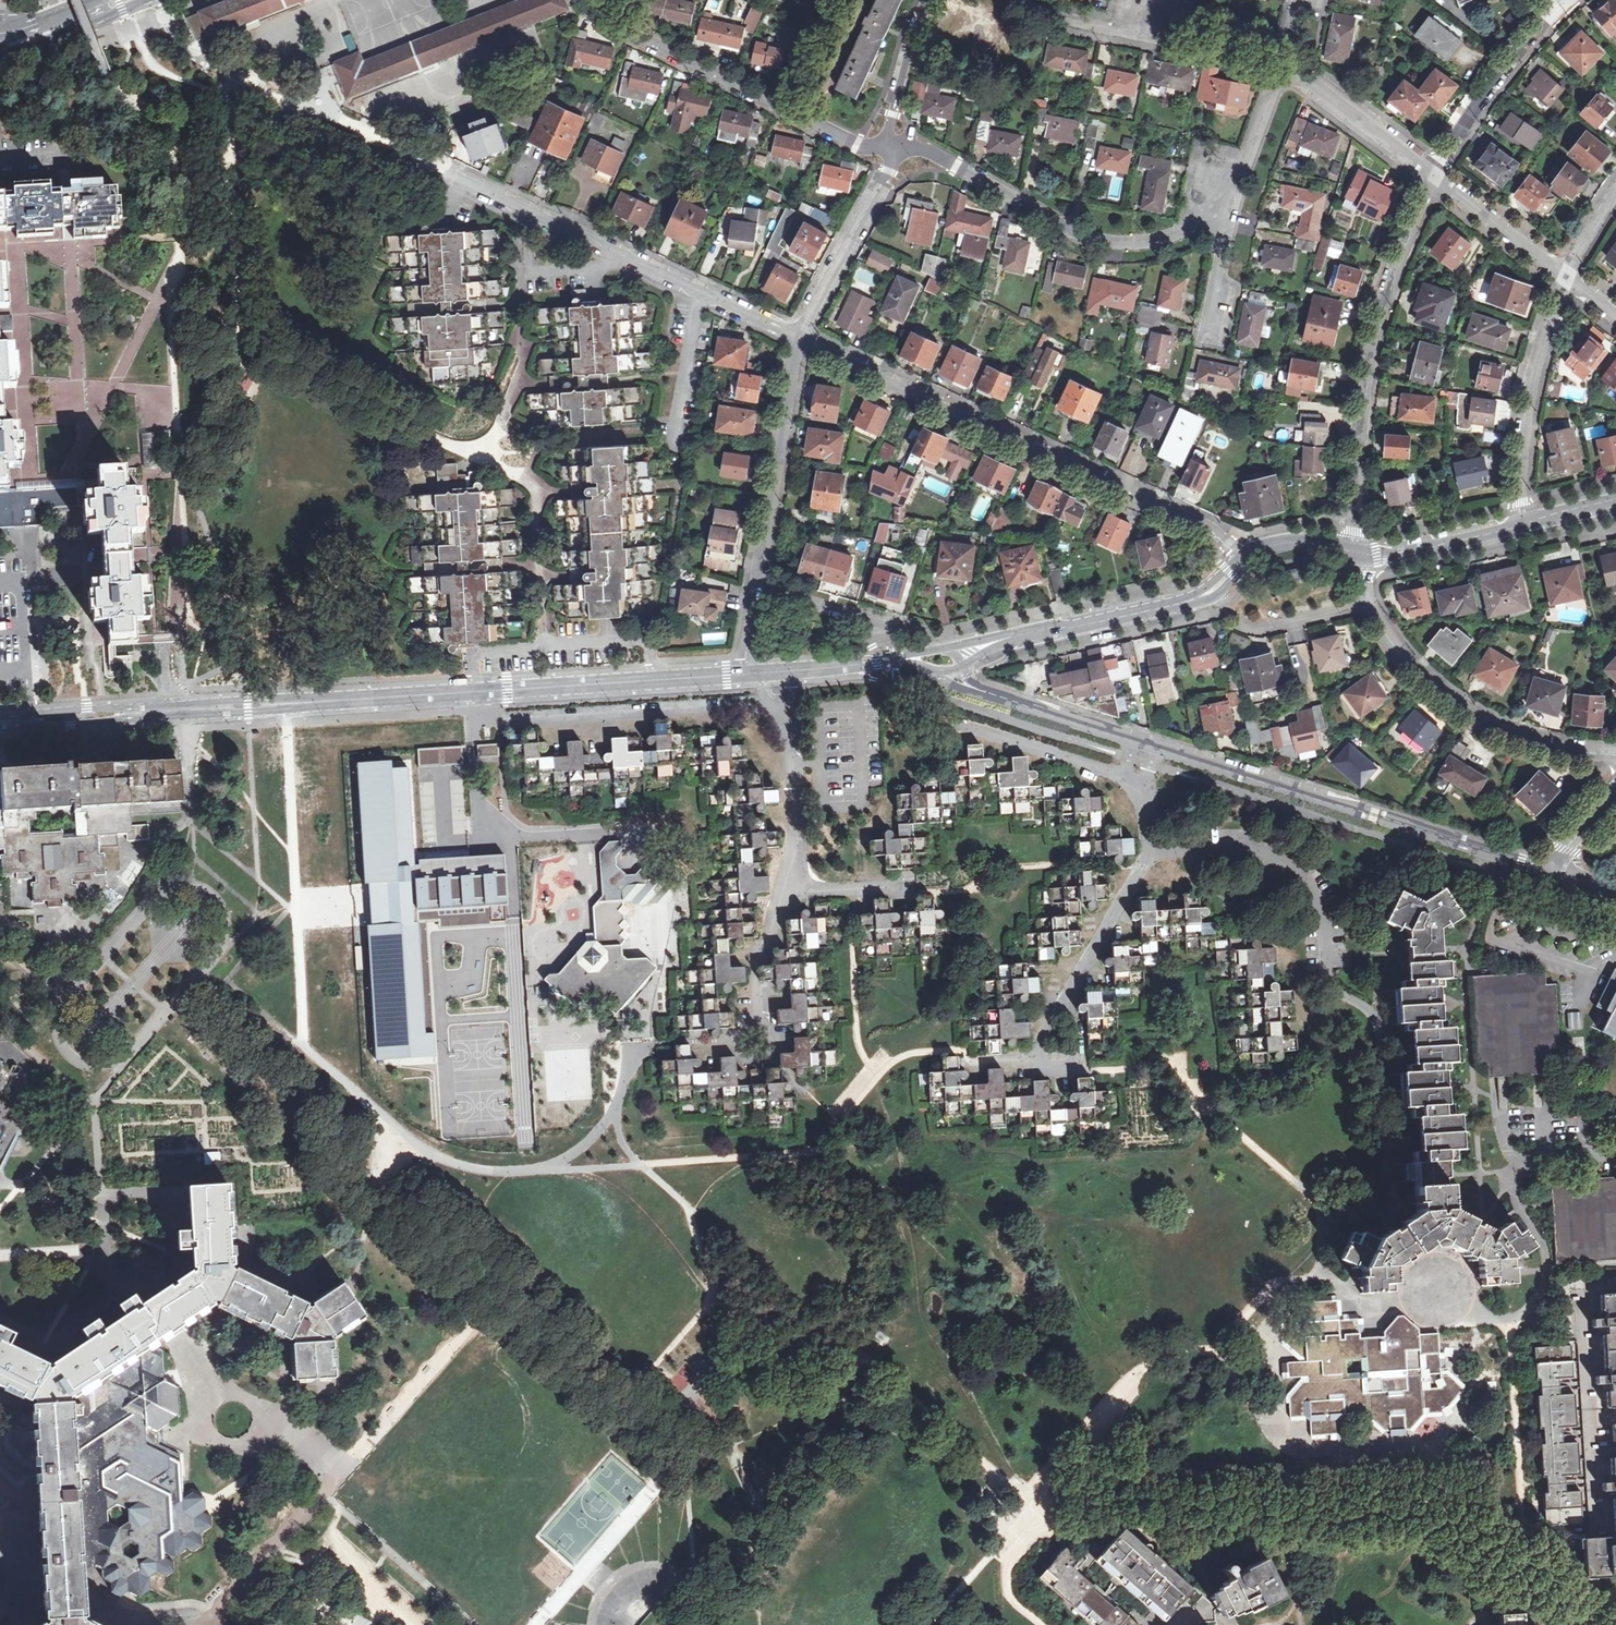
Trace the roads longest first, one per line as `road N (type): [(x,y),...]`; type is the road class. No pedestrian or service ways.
road 1 (residential): [(0,720),(744,674)]
road 2 (residential): [(803,339),(235,75)]
road 3 (residential): [(1551,868),(984,693)]
road 4 (residential): [(1247,553),(1213,523),(803,339)]
road 5 (residential): [(1434,172),(1370,333),(1349,551)]
road 6 (residential): [(898,158),(953,166),(1097,241),(1153,241),(1232,215)]
road 7 (residential): [(1615,755),(1524,739),(1455,705),(1403,659),(1374,614),(1368,558)]
road 8 (residential): [(1021,0),(1046,17),(1107,28),(1137,26),(1158,7),(1199,12),(1285,55)]
road 9 (residential): [(1566,277),(1529,395),(1524,527)]
road 10 (residential): [(759,585),(803,339)]
road 11 (residential): [(805,117),(623,31),(587,0)]
road 12 (residential): [(1032,635),(1195,602),(1247,553)]
road 13 (residential): [(803,339),(898,158)]
road 14 (residential): [(948,649),(945,641),(759,585)]
road 15 (residential): [(1553,13),(1509,60),(1434,172)]
road 16 (residential): [(1285,55),(1434,172)]
road 17 (residential): [(1434,172),(1566,277)]
road 18 (residential): [(1232,215),(1285,55)]
road 19 (residential): [(929,0),(896,94),(890,130),(898,158)]
road 20 (residential): [(1368,558),(1524,527)]
road 21 (tertiary): [(0,60),(143,0)]
road 22 (residential): [(1204,342),(1232,215)]
road 23 (residential): [(805,117),(860,0)]

